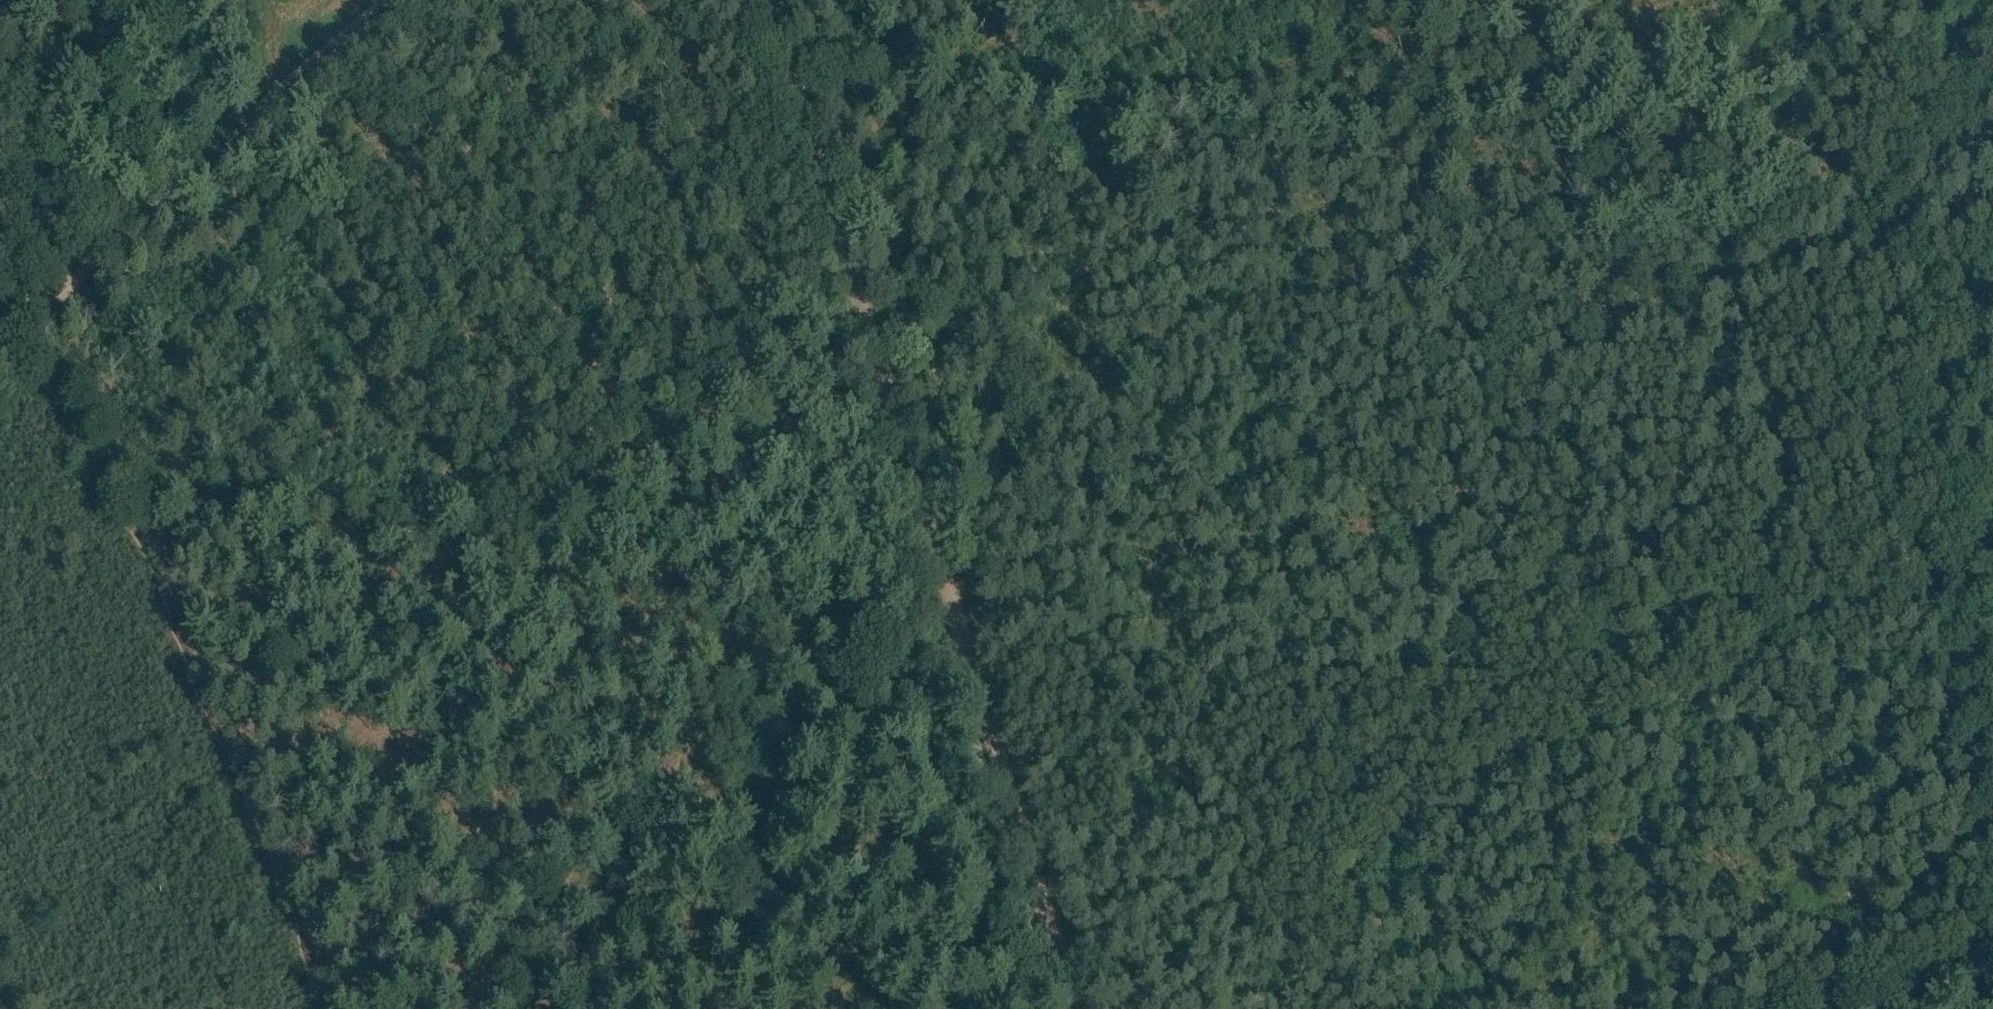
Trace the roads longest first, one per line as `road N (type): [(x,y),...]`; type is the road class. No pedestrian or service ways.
road 1 (track): [(769,0),(980,702)]
road 2 (track): [(0,340),(408,0)]
road 3 (track): [(980,702),(1072,1008)]
road 4 (track): [(1814,1008),(1992,955)]

